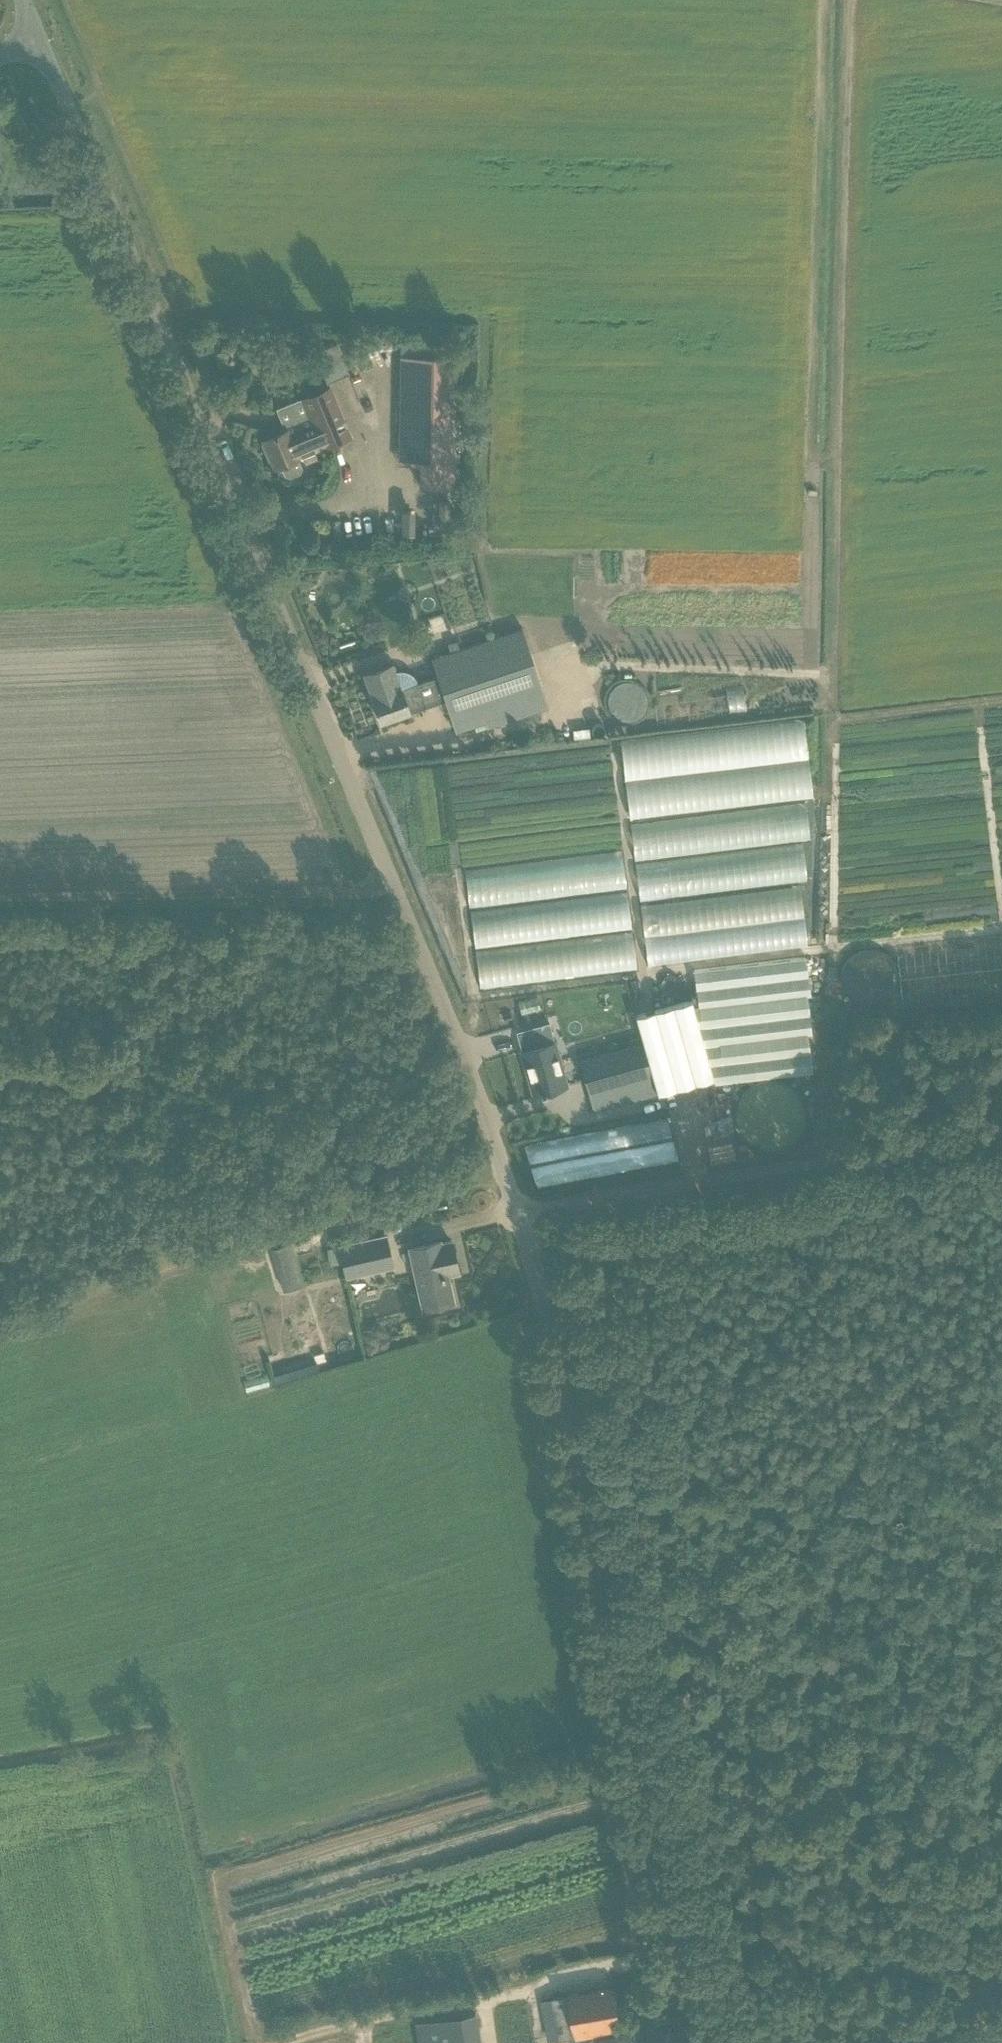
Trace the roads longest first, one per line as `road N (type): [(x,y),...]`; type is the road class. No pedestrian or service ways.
road 1 (unclassified): [(693,2042),(518,1212),(105,181),(39,44)]
road 2 (track): [(1001,1134),(518,1212)]

